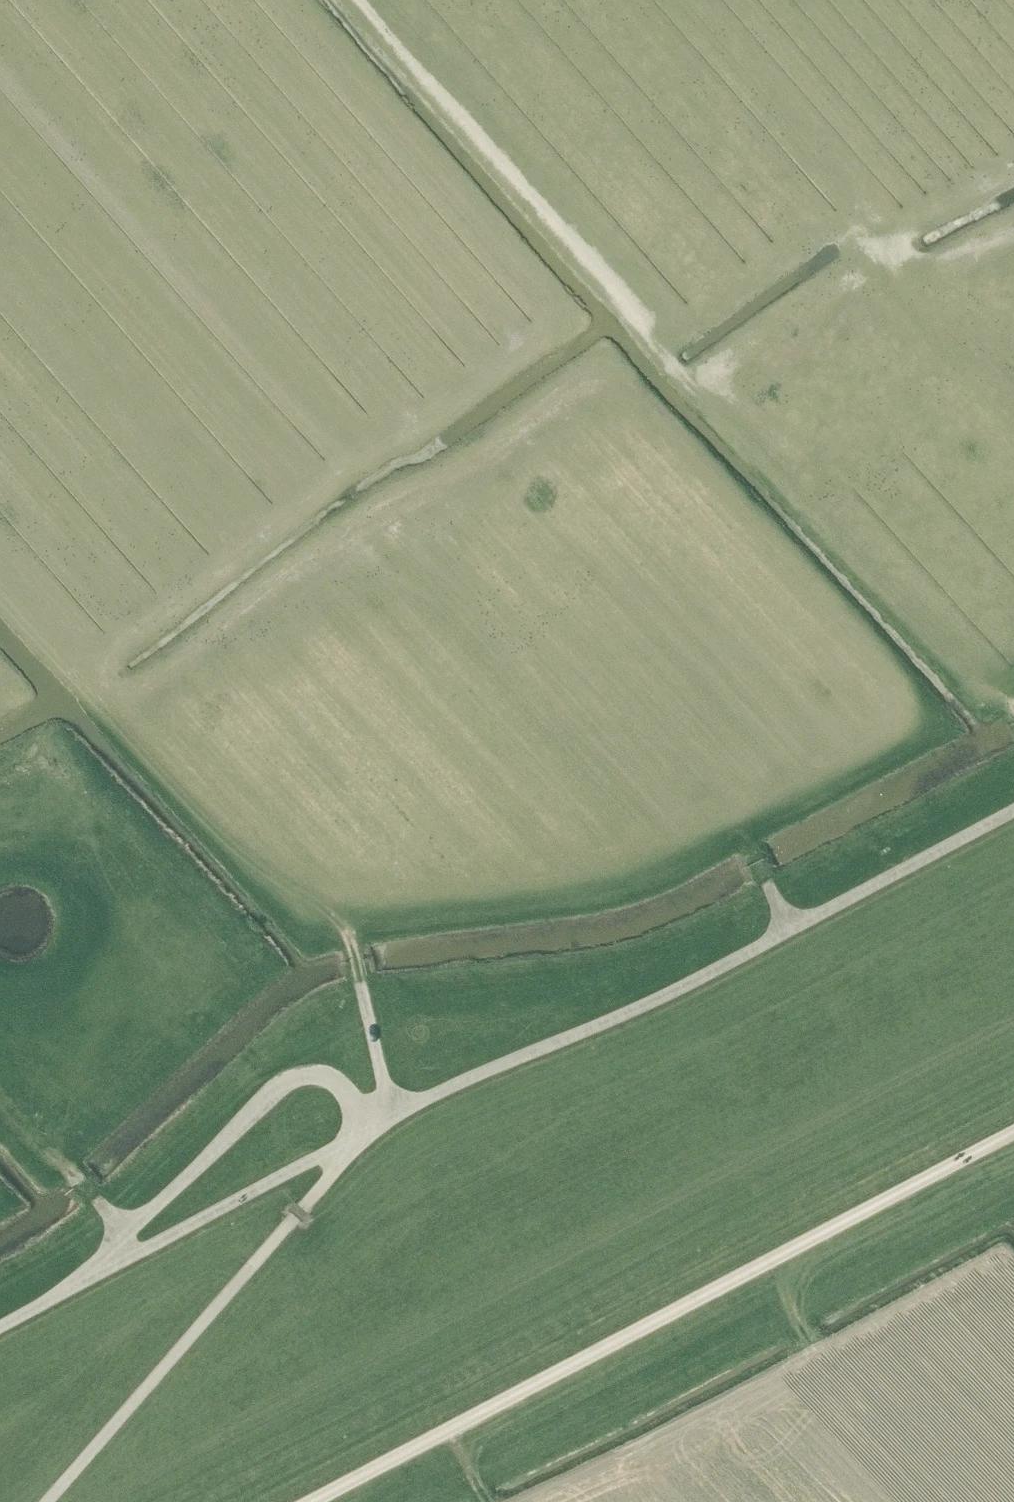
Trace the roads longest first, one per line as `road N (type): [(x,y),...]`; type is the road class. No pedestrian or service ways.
road 1 (unclassified): [(45,1501),(376,1125),(0,1324)]
road 2 (unclassified): [(306,1501),(1013,1128)]

